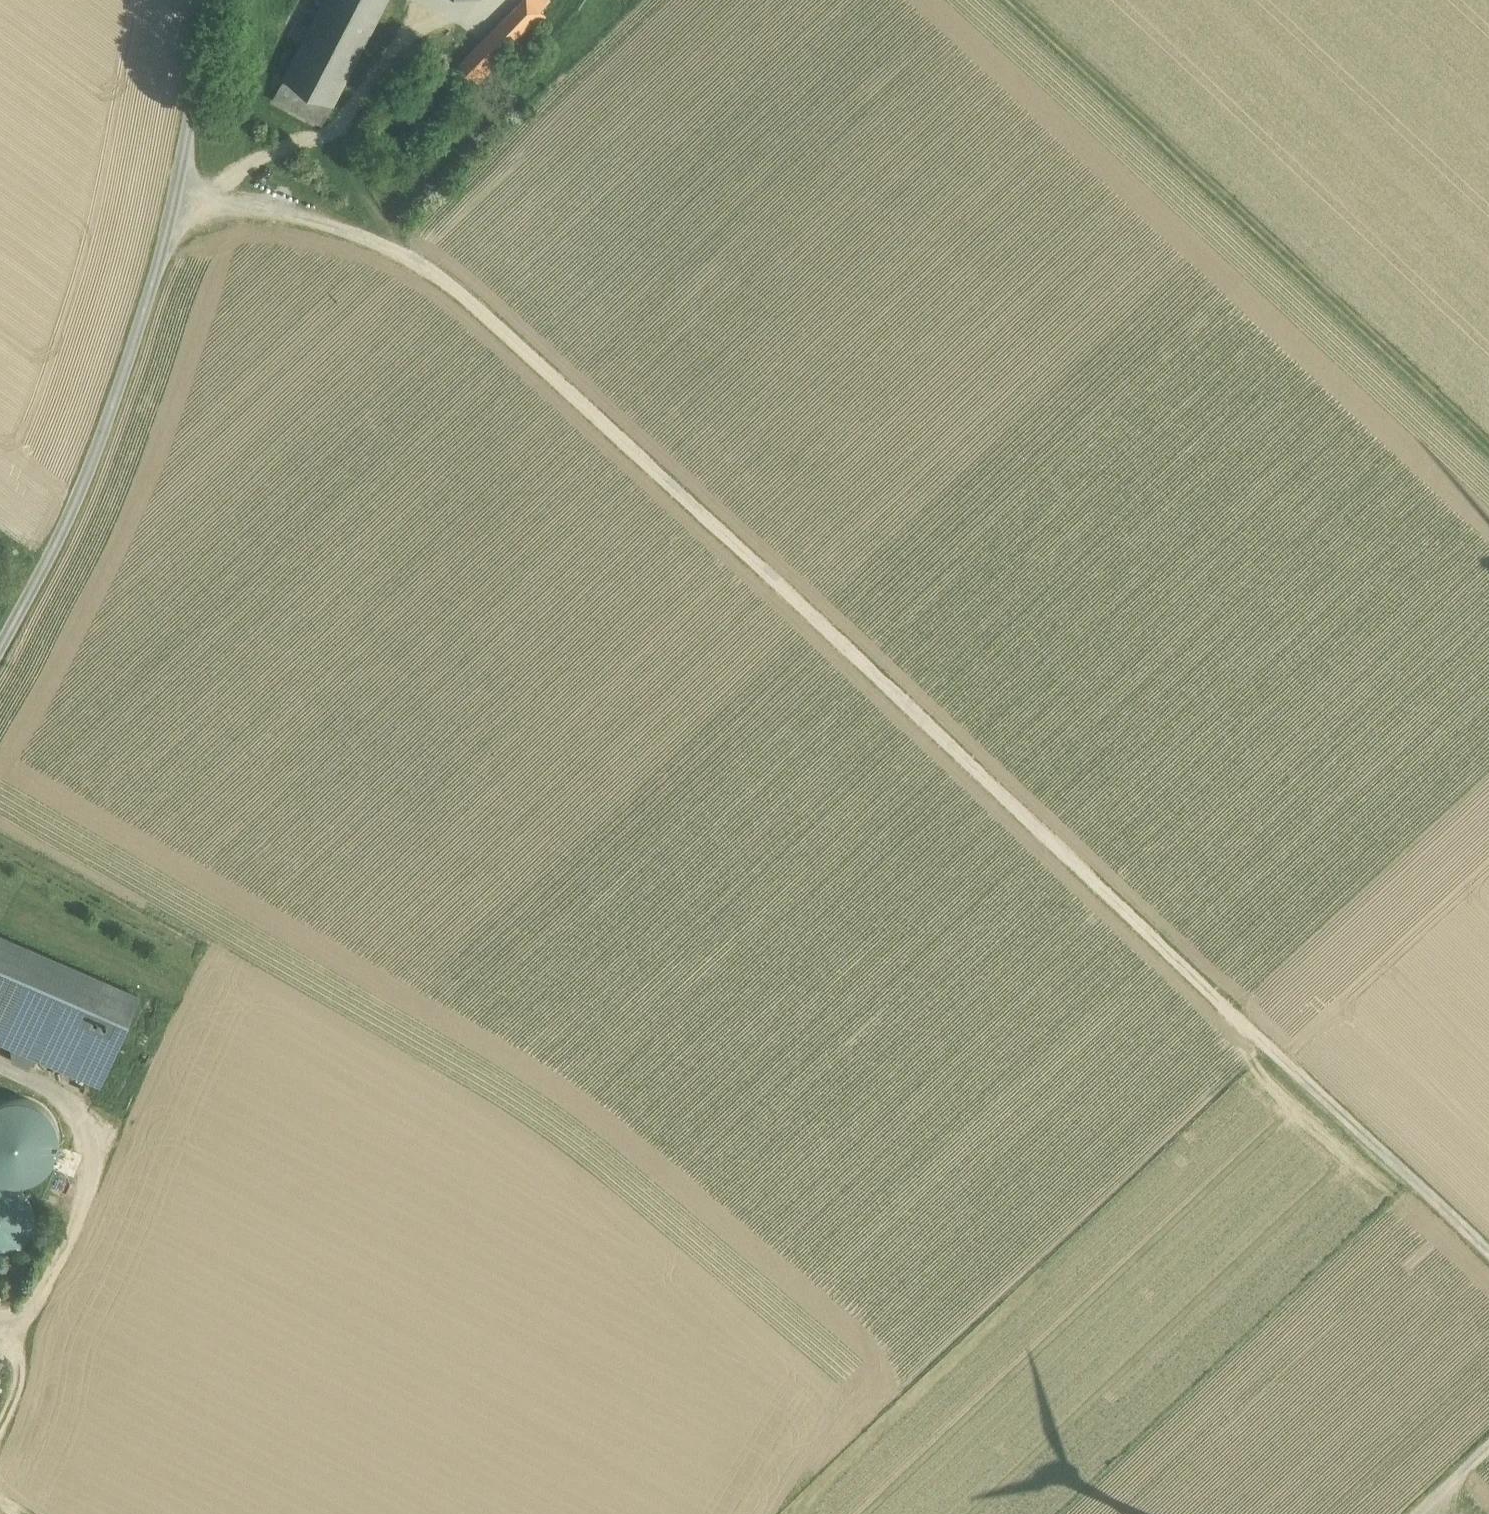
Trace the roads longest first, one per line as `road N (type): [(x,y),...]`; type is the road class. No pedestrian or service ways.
road 1 (unclassified): [(212,0),(178,197),(138,336),(76,507),(0,645)]

